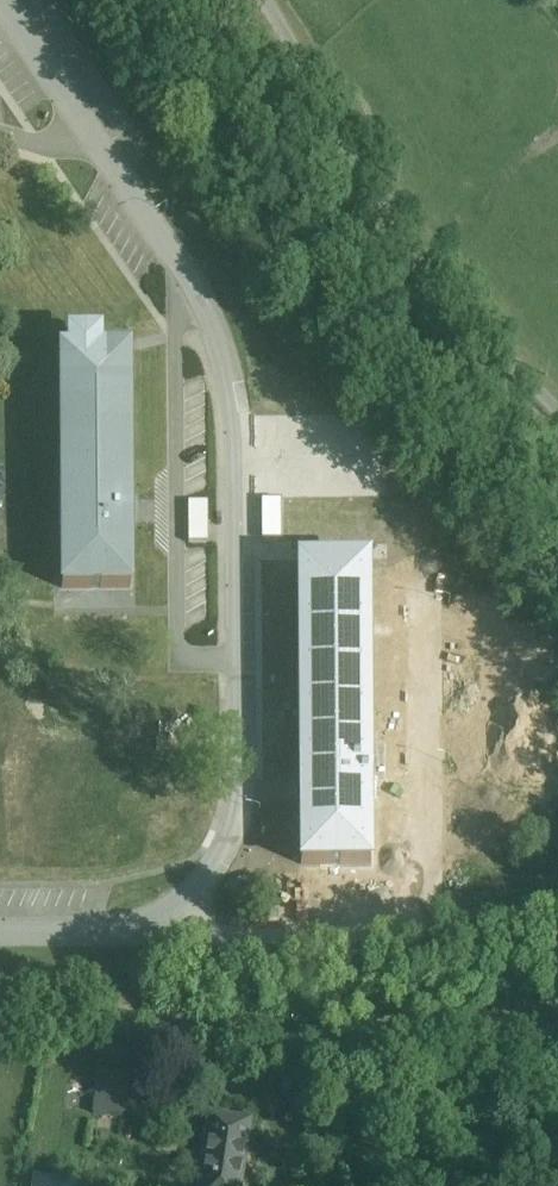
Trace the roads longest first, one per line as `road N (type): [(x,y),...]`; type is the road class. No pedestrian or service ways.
road 1 (track): [(557,1022),(318,1049),(0,1010)]
road 2 (unclassified): [(280,0),(493,304),(557,371)]

